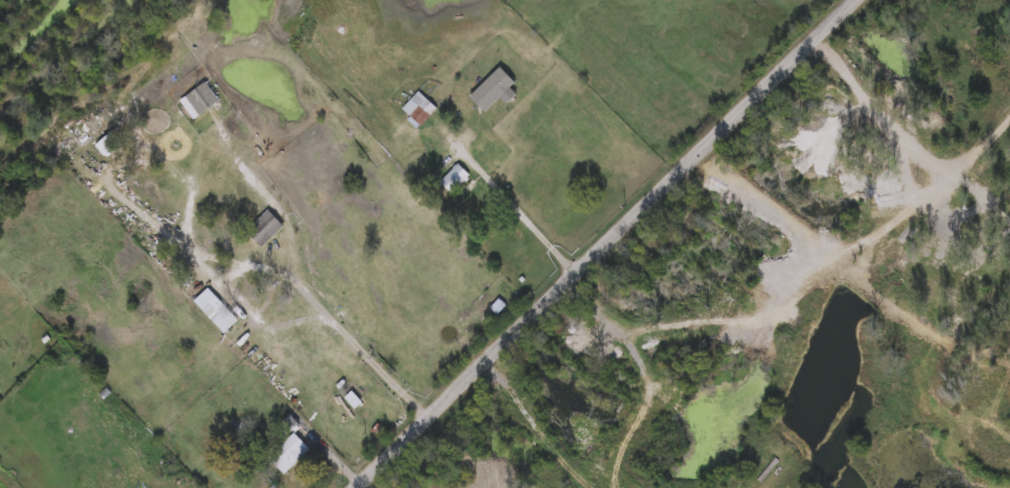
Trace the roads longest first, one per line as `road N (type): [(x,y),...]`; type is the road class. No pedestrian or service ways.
road 1 (residential): [(860,0),(358,487)]
road 2 (residential): [(1009,125),(857,292),(823,393),(772,487)]
road 3 (residential): [(435,413),(279,259)]
road 4 (residential): [(584,267),(447,126)]

